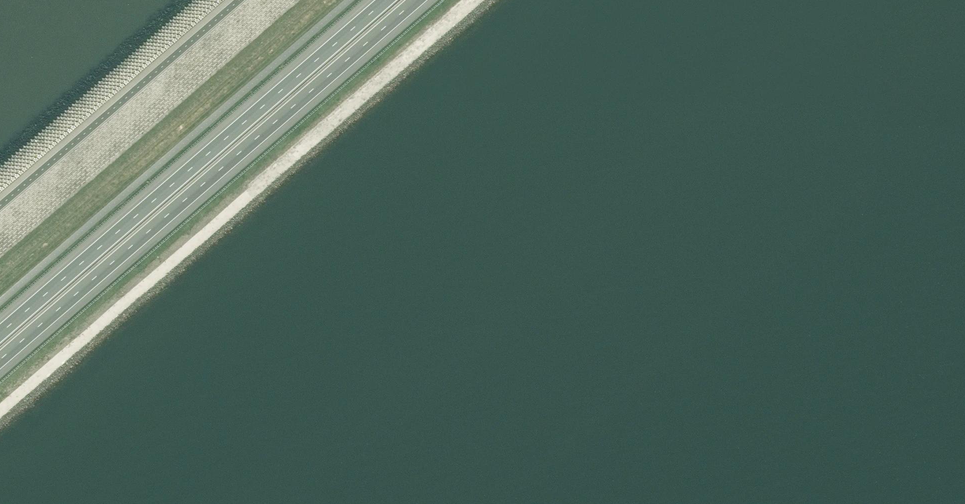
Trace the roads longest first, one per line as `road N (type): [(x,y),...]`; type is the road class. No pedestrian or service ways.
road 1 (motorway): [(0,362),(419,0)]
road 2 (motorway): [(385,0),(0,332)]

